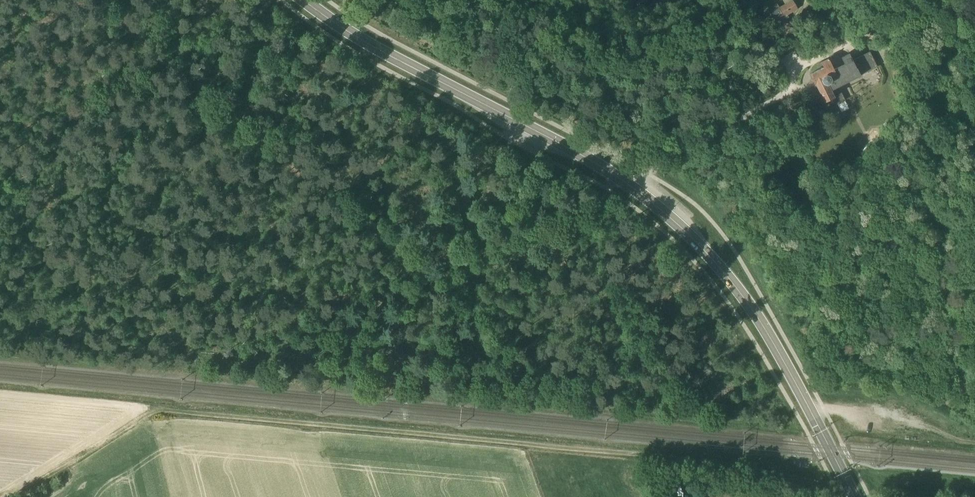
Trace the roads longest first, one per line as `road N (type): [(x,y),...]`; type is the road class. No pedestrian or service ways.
road 1 (track): [(15,496),(133,426),(171,416),(697,459),(834,484)]
road 2 (track): [(85,0),(399,279),(492,255),(609,189)]
road 3 (primary): [(855,496),(743,295),(676,222),(625,181)]
road 4 (primary): [(588,158),(383,56),(302,0)]
road 5 (unclassified): [(588,158),(670,92),(763,44)]
road 6 (unclassified): [(625,181),(796,97)]
road 7 (track): [(841,442),(974,453)]

